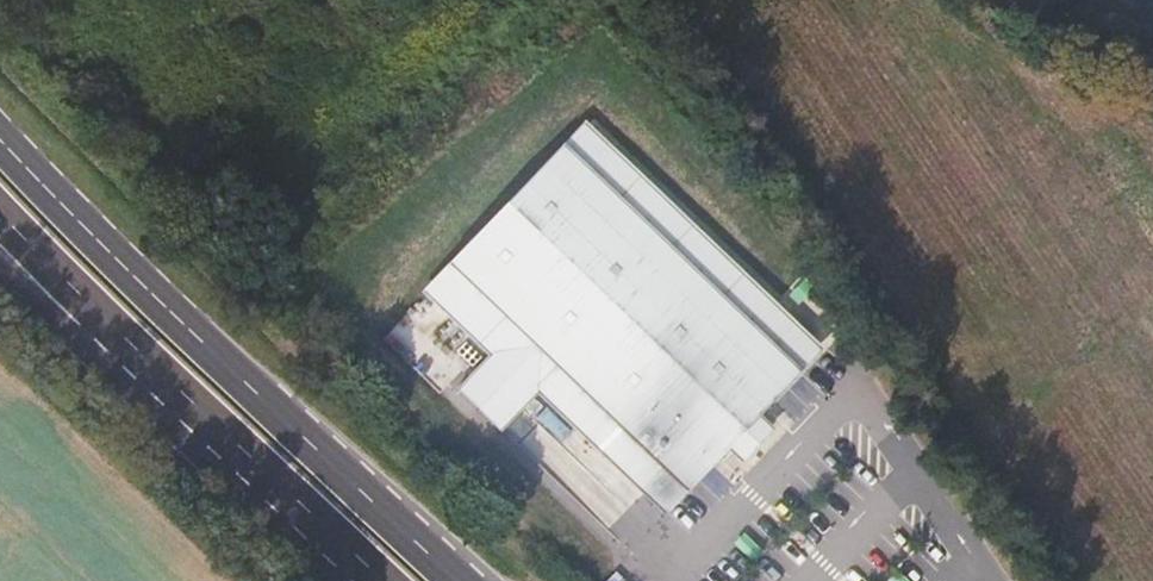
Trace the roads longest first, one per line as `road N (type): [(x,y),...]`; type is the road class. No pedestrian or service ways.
road 1 (trunk): [(413,537),(0,141)]
road 2 (trunk): [(0,213),(371,580)]
road 3 (trunk): [(0,268),(369,580)]

